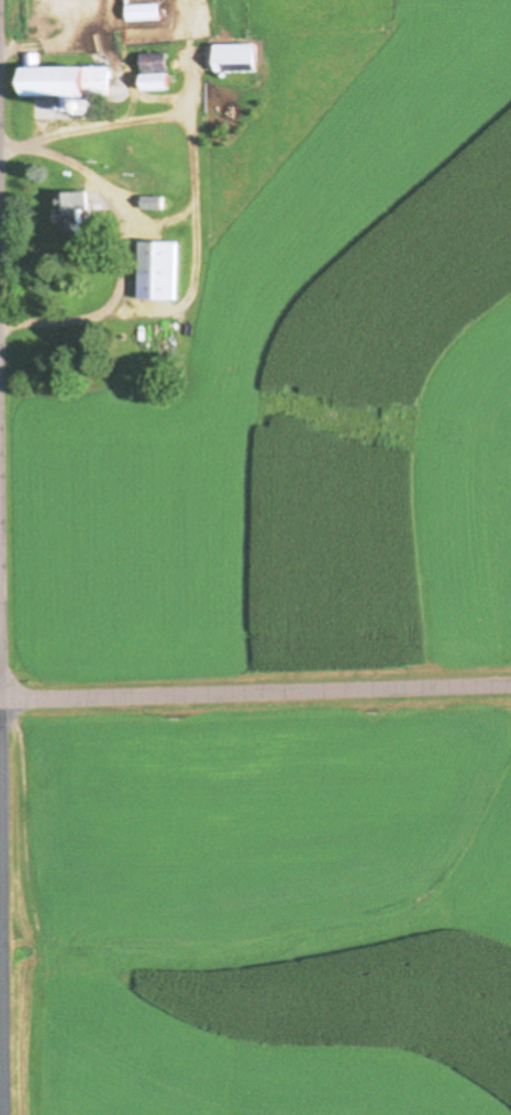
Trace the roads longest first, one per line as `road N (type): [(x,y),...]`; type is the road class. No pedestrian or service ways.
road 1 (residential): [(2,1114),(0,509)]
road 2 (residential): [(510,680),(1,694)]

